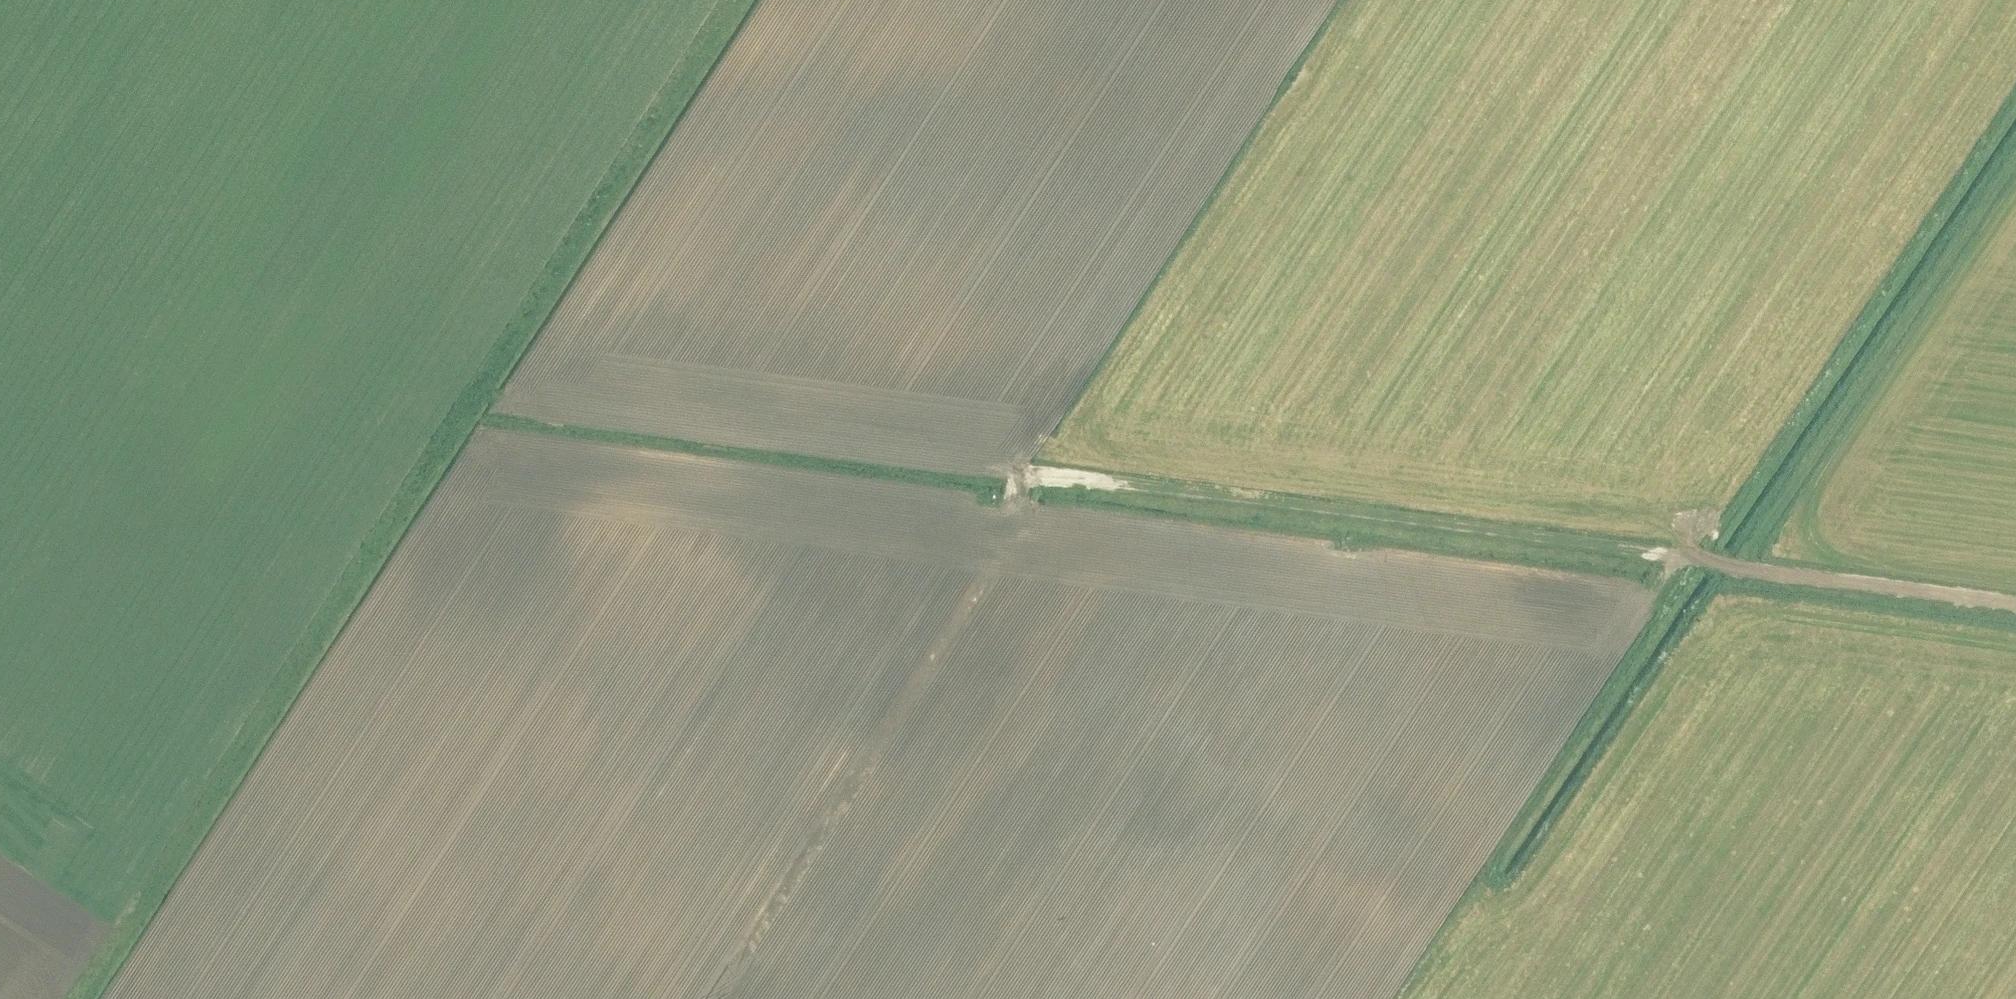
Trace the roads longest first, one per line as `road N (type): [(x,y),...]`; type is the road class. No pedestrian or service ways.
road 1 (track): [(2015,606),(1035,476)]

